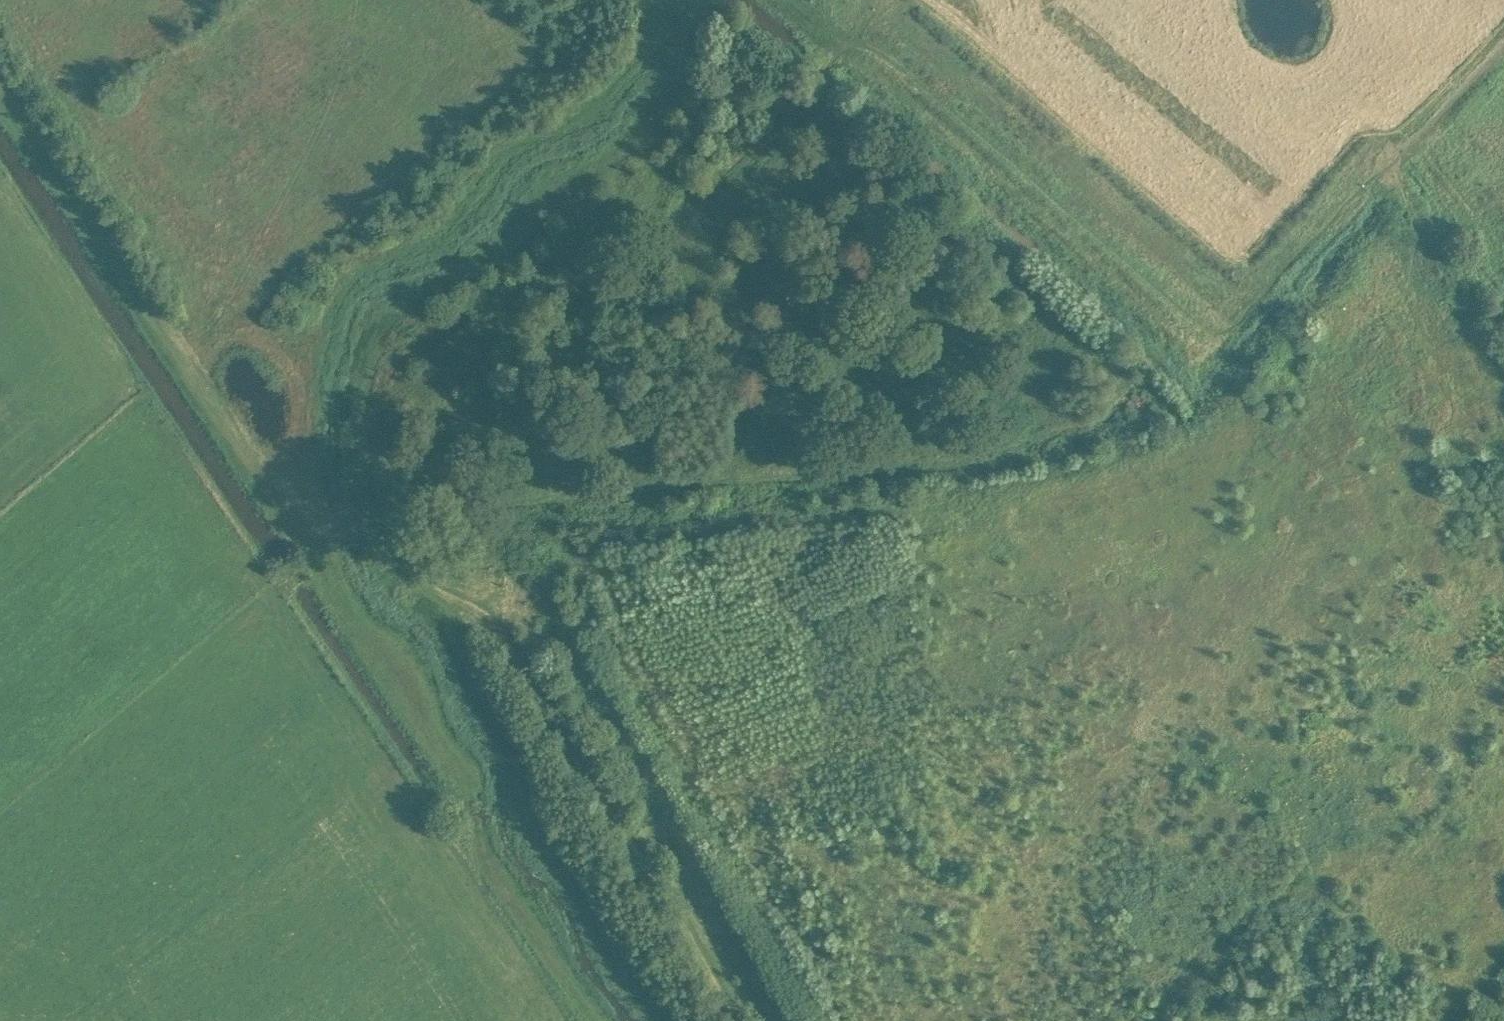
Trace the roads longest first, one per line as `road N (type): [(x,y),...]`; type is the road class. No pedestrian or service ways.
road 1 (track): [(128,411),(0,521)]

